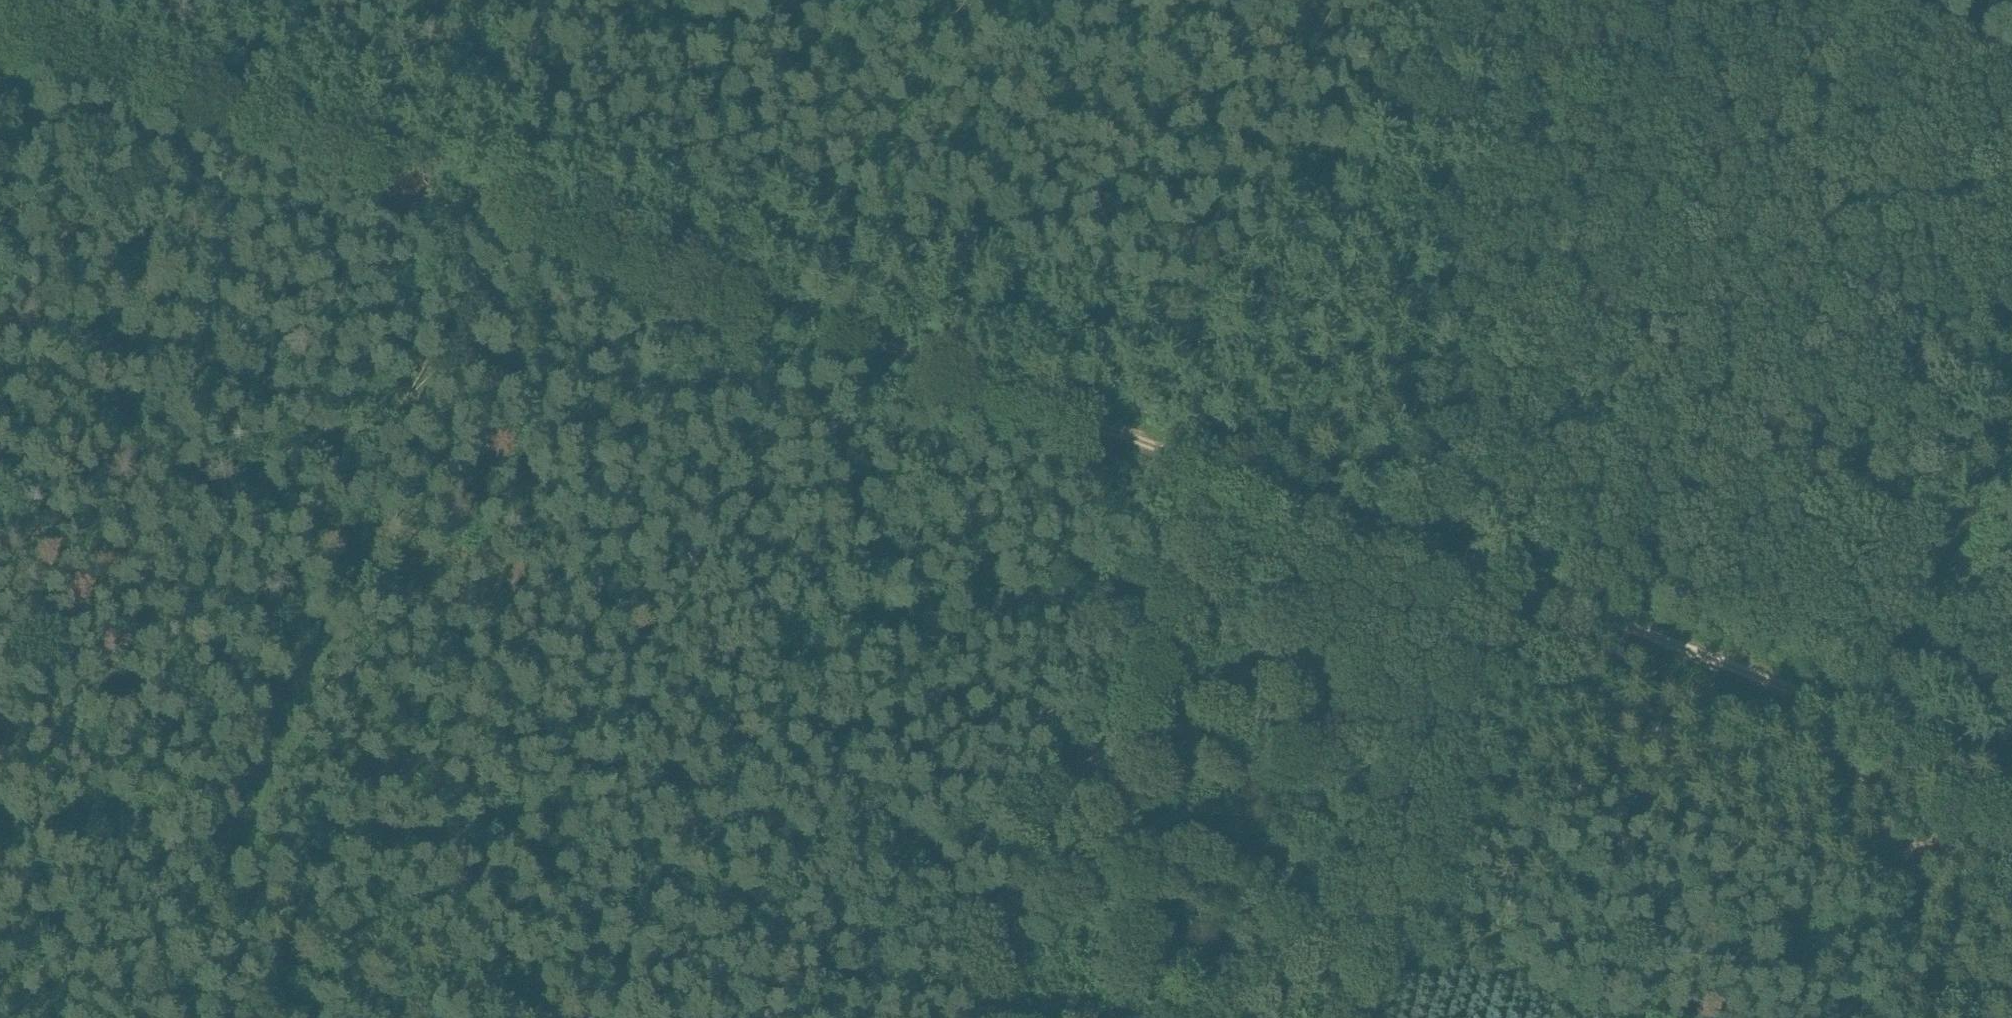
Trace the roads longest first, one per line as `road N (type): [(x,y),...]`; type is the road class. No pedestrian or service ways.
road 1 (track): [(1193,465),(0,14)]
road 2 (track): [(2011,771),(1193,465)]
road 3 (track): [(1193,465),(997,1017)]
road 4 (track): [(1356,0),(1193,465)]
road 5 (track): [(2011,524),(1927,740)]

